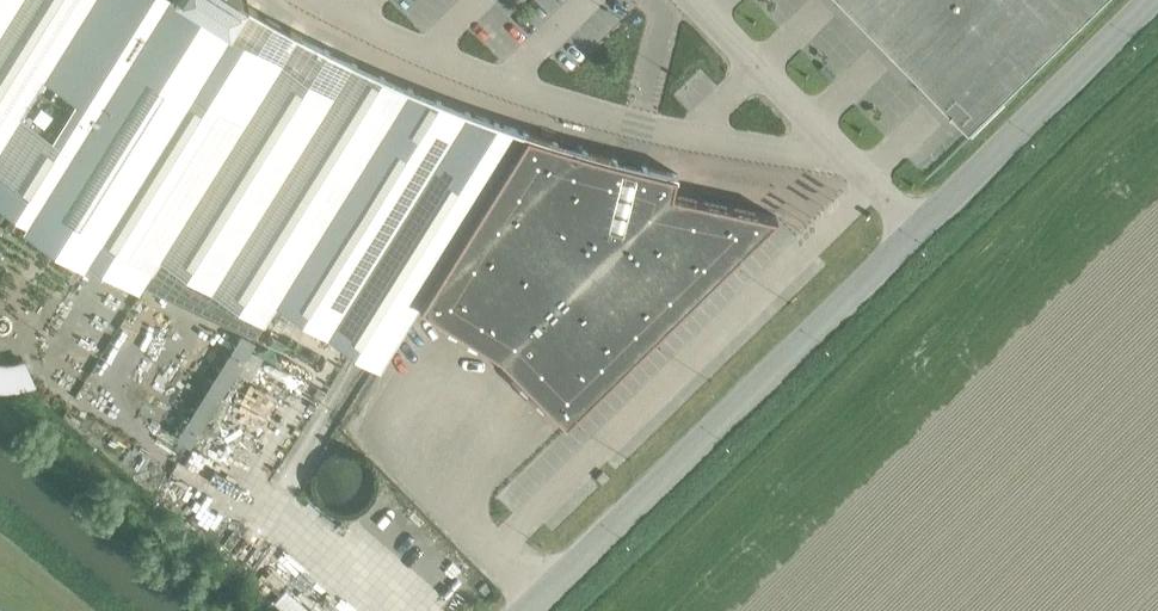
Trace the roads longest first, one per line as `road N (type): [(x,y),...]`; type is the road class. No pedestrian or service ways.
road 1 (residential): [(311,0),(502,87),(764,151),(835,148)]
road 2 (tertiary): [(525,610),(917,232)]
road 3 (tertiary): [(917,232),(1146,0)]
road 4 (residential): [(835,148),(692,0)]

